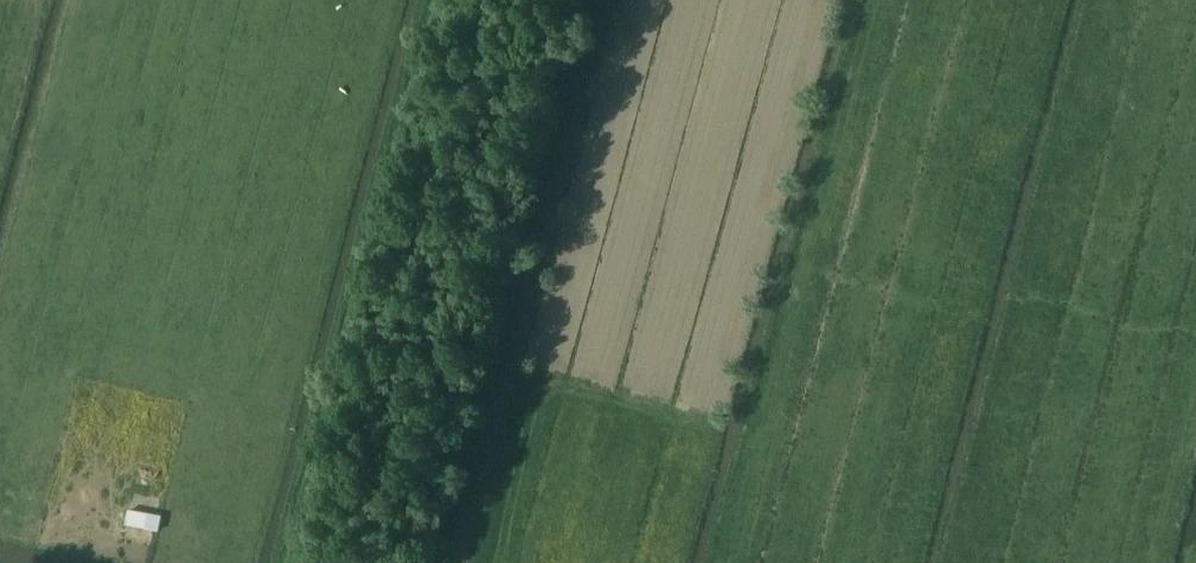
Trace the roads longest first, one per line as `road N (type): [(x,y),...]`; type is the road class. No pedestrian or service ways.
road 1 (track): [(437,562),(593,0)]
road 2 (track): [(874,0),(731,562)]

